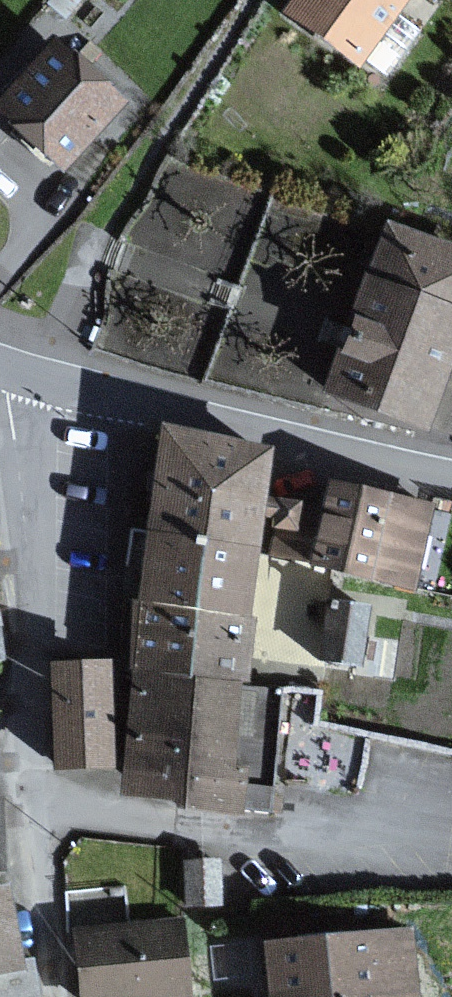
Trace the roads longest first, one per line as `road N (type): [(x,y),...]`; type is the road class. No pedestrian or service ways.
road 1 (residential): [(56,996),(26,838),(32,621),(9,368)]
road 2 (unclassified): [(9,368),(451,476)]

